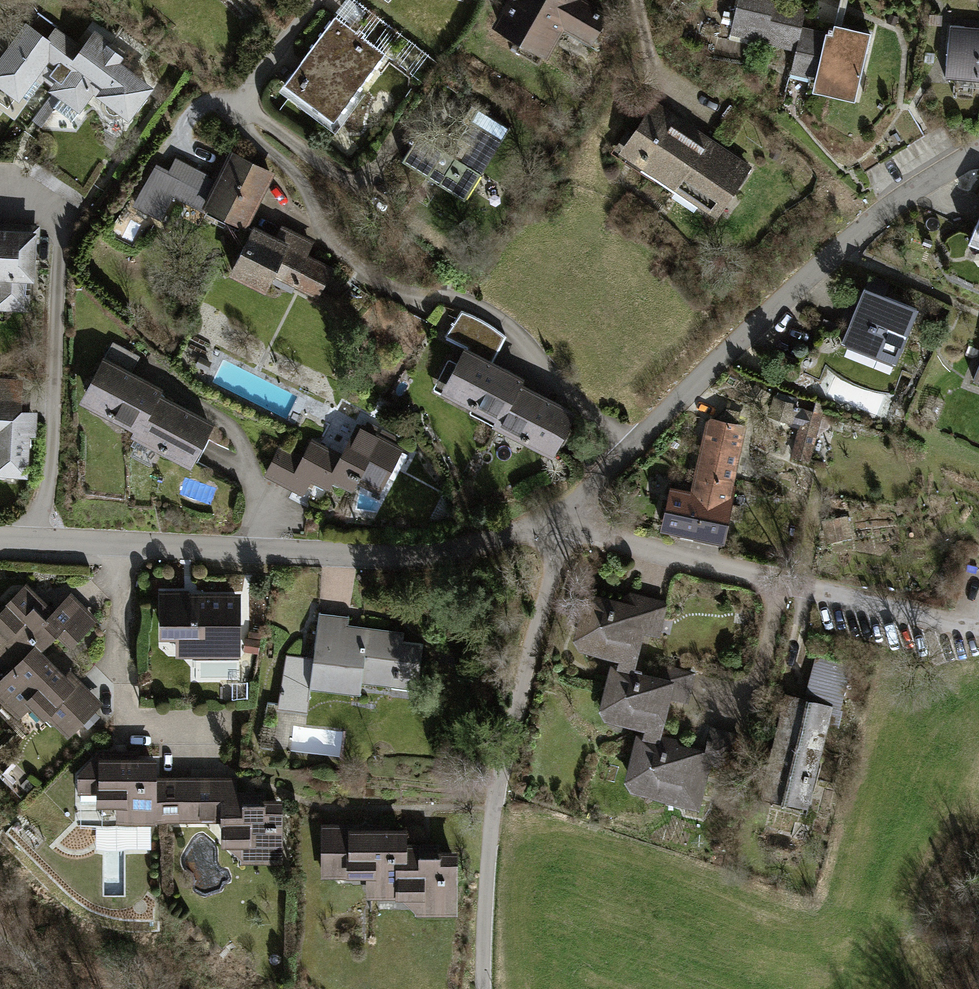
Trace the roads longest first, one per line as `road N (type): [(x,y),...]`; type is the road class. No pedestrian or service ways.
road 1 (residential): [(978,147),(903,195),(756,325),(564,526)]
road 2 (residential): [(564,526),(436,555),(115,545)]
road 3 (residential): [(564,526),(978,630)]
road 4 (residential): [(494,808),(564,526)]
road 5 (residential): [(210,758),(129,721),(115,545)]
road 6 (track): [(483,988),(494,808)]

